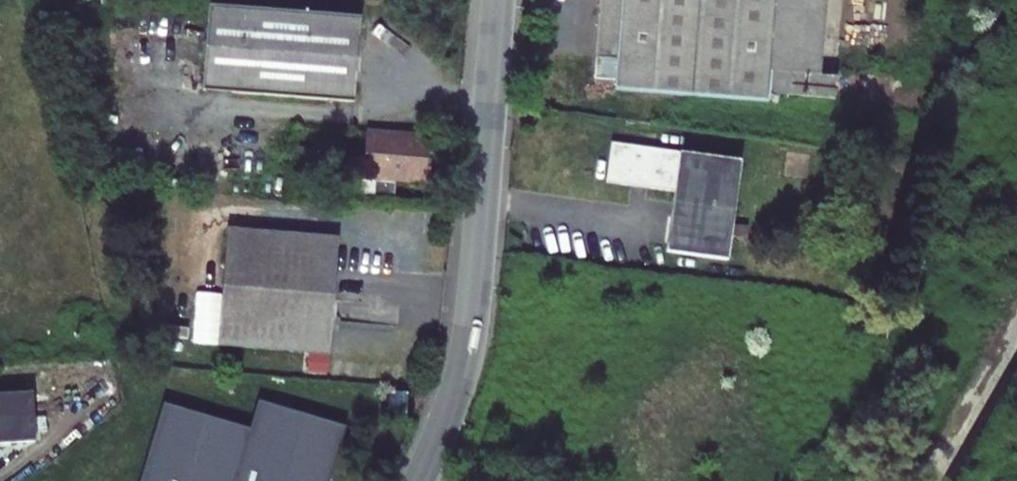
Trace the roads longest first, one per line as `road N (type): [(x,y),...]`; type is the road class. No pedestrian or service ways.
road 1 (unclassified): [(498,0),(467,342),(414,480)]

